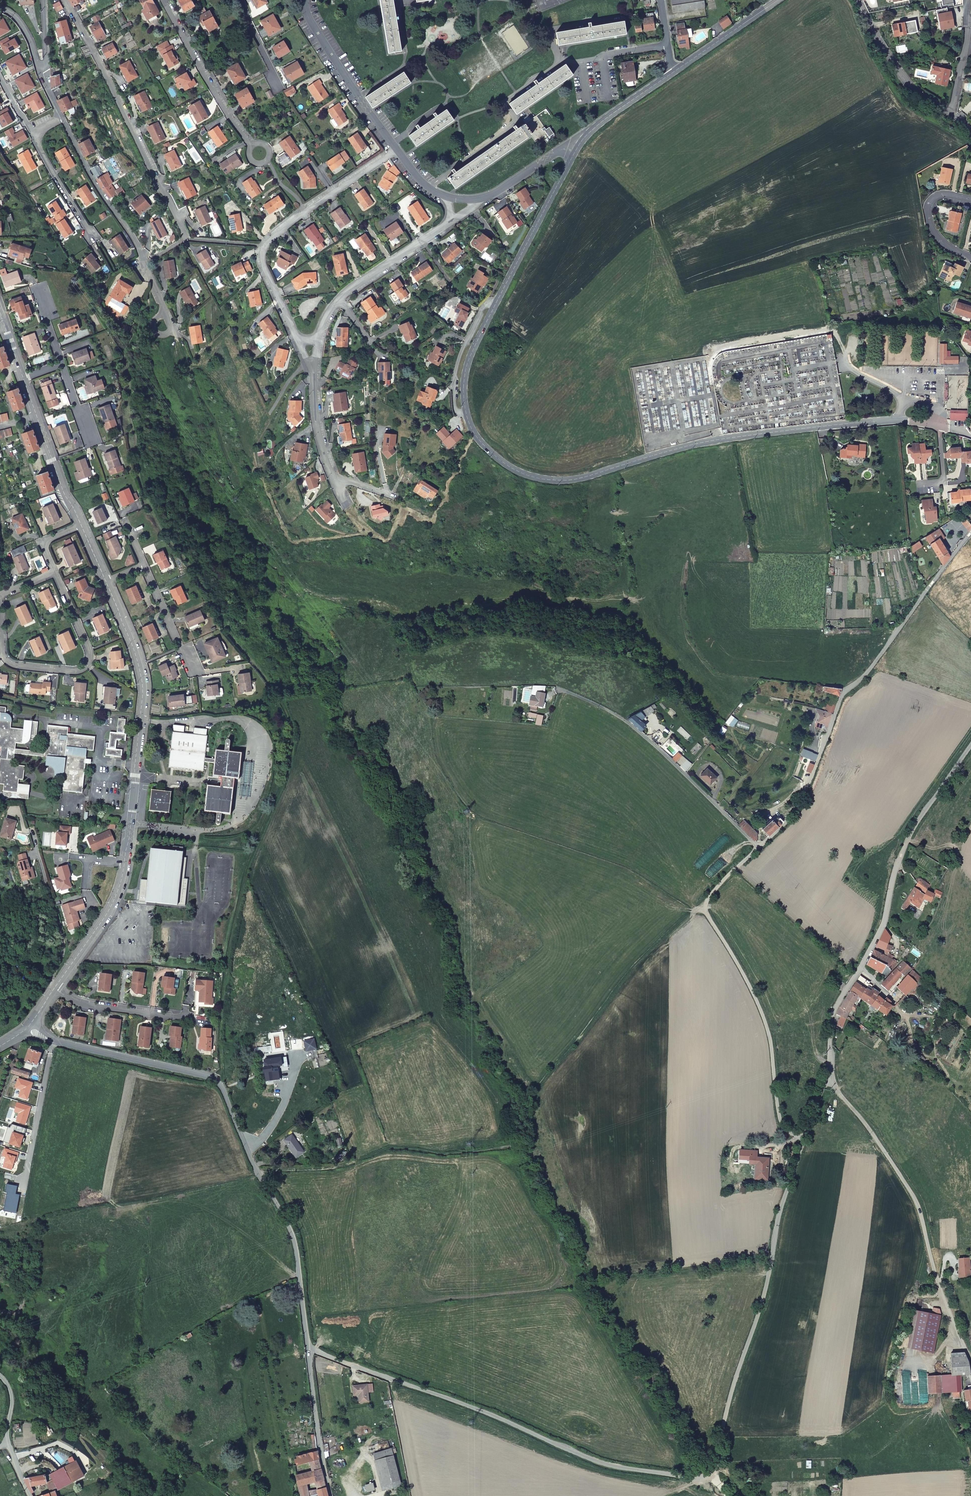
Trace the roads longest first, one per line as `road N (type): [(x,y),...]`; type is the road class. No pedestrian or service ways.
road 1 (residential): [(805,1138),(711,1473),(610,1465),(310,1349)]
road 2 (secondary): [(578,147),(468,363),(467,420),(494,455),(518,472),(565,481),(720,439),(899,420)]
road 3 (residential): [(310,1349),(293,1236),(221,1085),(56,1041)]
road 4 (unclassified): [(970,533),(870,671),(844,690),(801,800),(761,844)]
road 5 (residential): [(970,745),(900,856),(880,925),(830,1017),(829,1075)]
road 6 (unclassified): [(761,844),(703,906),(766,1023),(780,1123),(805,1138)]
road 7 (residential): [(829,1075),(921,1212),(970,1358)]
road 8 (track): [(703,906),(636,963),(539,1084),(522,1136)]
road 9 (residential): [(106,582),(142,686),(125,861)]
road 10 (track): [(258,1174),(337,1167),(389,1148),(446,1154),(502,1148),(522,1136)]
road 11 (residential): [(65,0),(185,238)]
road 12 (residential): [(396,149),(263,249),(296,338)]
road 13 (residential): [(761,844),(626,722),(558,690)]
road 14 (residential): [(54,573),(89,653),(82,669),(8,662),(0,609)]
road 15 (residential): [(62,118),(136,243),(165,311)]
road 16 (residential): [(306,0),(312,22),(396,149)]
road 17 (residential): [(165,0),(251,145)]
road 18 (residential): [(23,379),(82,526)]
road 19 (tertiary): [(857,0),(907,82),(949,112)]
road 20 (unclassified): [(310,1349),(330,1495)]
road 21 (residential): [(125,861),(111,907),(56,988)]
road 22 (residential): [(56,1041),(23,1182)]
road 23 (residential): [(62,118),(36,140),(90,235)]
road 24 (residential): [(56,988),(89,1006),(190,1019)]
road 25 (residential): [(450,221),(340,299)]
road 26 (residential): [(0,1376),(11,1398),(7,1442),(31,1495)]
road 27 (secondary): [(777,0),(674,71)]
road 28 (secondary): [(674,71),(578,147)]
road 29 (residential): [(970,200),(941,195),(927,210),(937,237),(970,258)]

